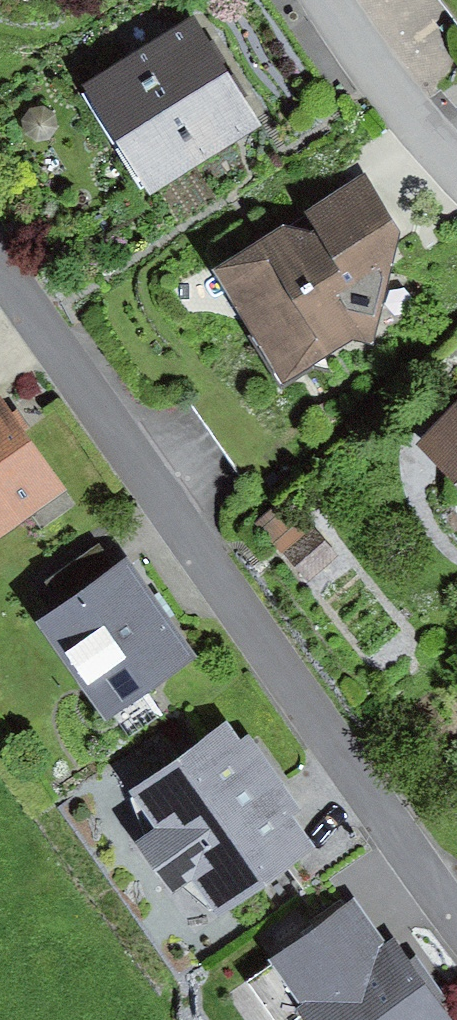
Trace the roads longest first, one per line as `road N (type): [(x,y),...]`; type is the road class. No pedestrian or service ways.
road 1 (residential): [(456,905),(0,251)]
road 2 (residential): [(456,153),(353,0)]

